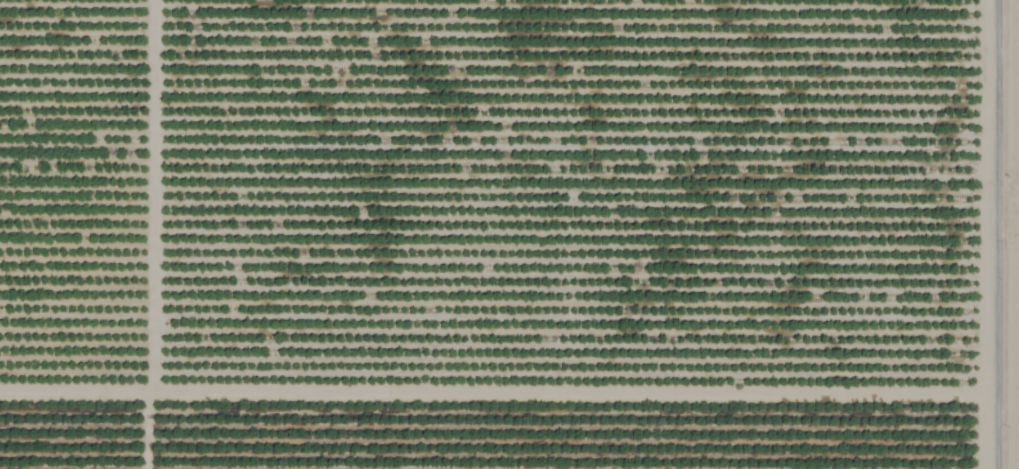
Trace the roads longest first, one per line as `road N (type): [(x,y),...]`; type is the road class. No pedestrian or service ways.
road 1 (residential): [(1003,0),(1002,468)]

